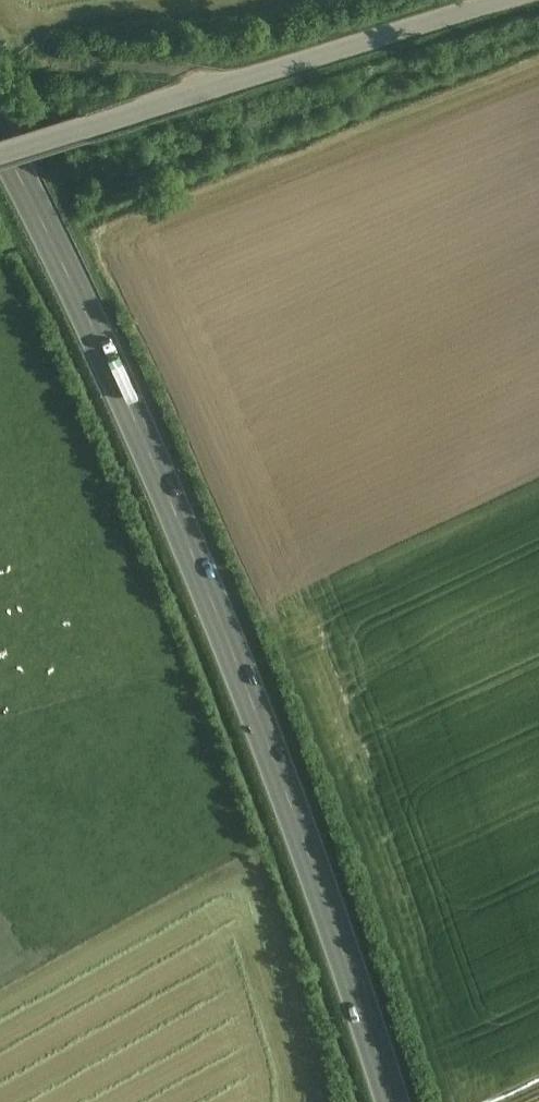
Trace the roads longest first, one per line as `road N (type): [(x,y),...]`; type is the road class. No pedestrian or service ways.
road 1 (primary): [(0,144),(204,581),(392,1101)]
road 2 (unclassified): [(491,0),(0,149)]

